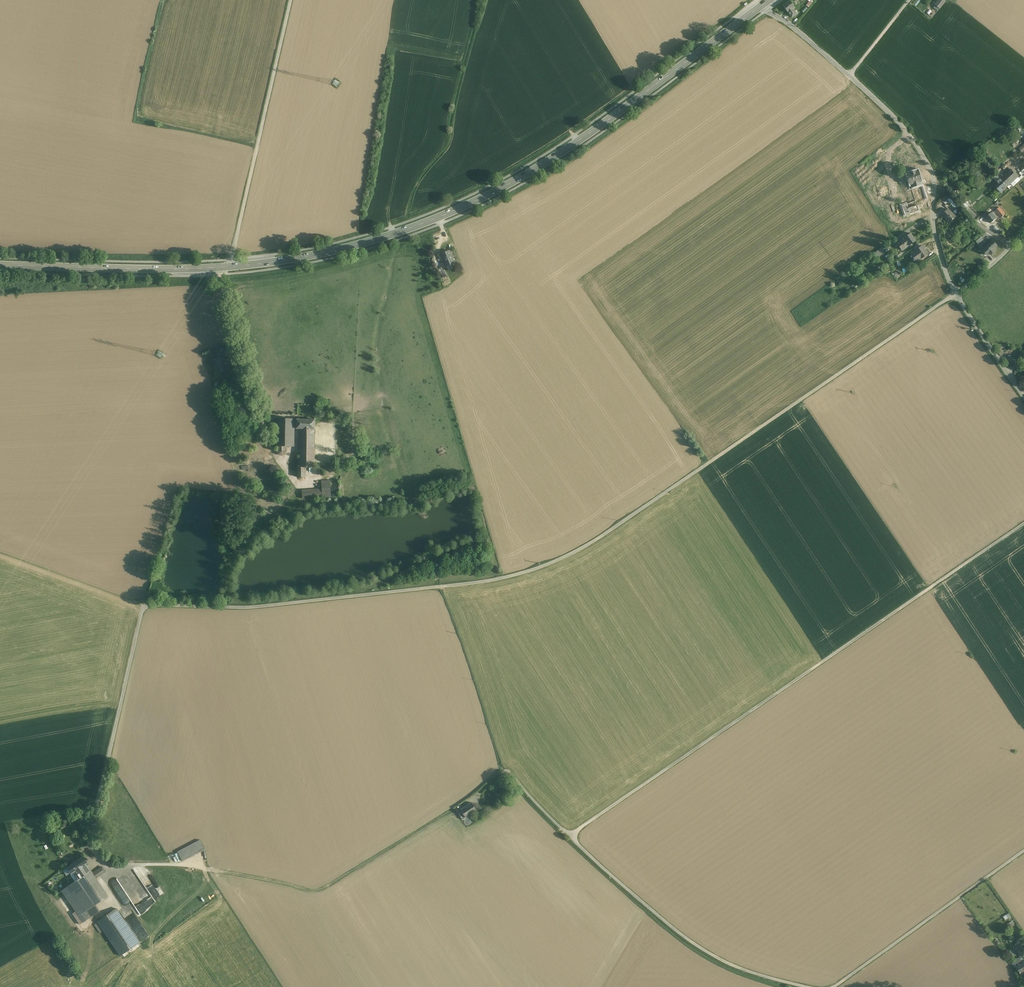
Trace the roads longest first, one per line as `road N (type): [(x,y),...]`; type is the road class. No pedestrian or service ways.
road 1 (track): [(956,294),(591,544),(530,571),(288,604),(144,605),(91,827),(89,847),(106,863)]
road 2 (primary): [(231,267),(368,243),(486,196),(611,118),(766,3)]
road 3 (track): [(574,835),(1023,525)]
road 4 (track): [(456,809),(316,891),(181,865),(133,865),(116,875),(106,863)]
road 5 (track): [(810,986),(714,955),(574,835)]
road 6 (track): [(291,0),(233,260)]
road 7 (unclassified): [(956,294),(936,236),(933,172),(905,127),(850,75)]
road 8 (track): [(1023,851),(833,986)]
road 9 (primary): [(0,264),(231,267)]
road 10 (unclassified): [(1023,396),(956,294)]

